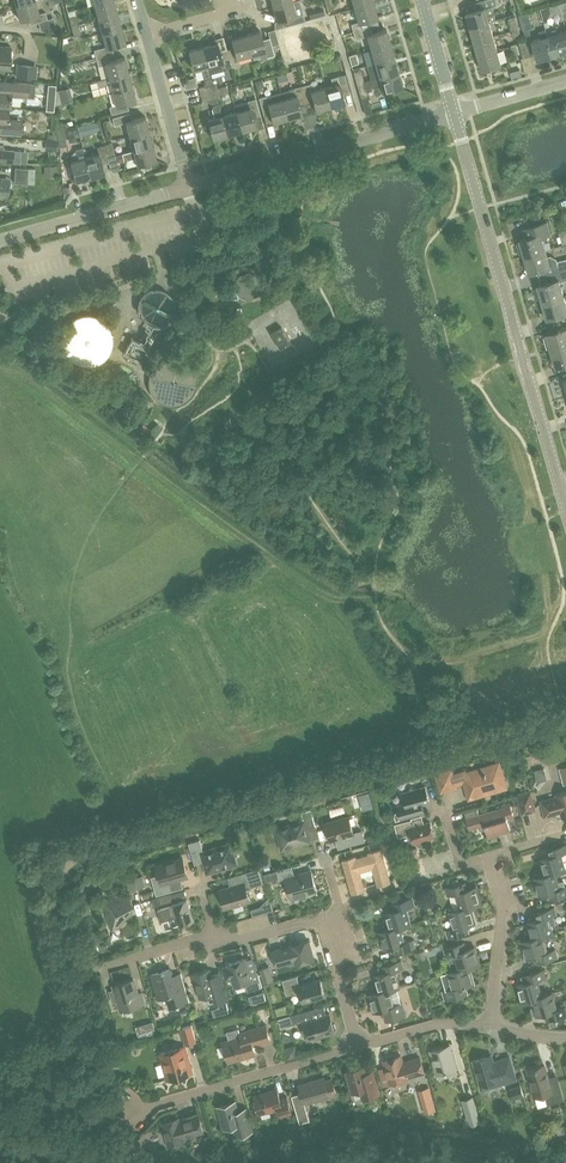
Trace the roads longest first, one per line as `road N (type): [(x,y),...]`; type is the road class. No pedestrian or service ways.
road 1 (tertiary): [(565,503),(456,114)]
road 2 (residential): [(190,186),(456,114)]
road 3 (residential): [(128,1123),(155,1104),(357,1044)]
road 4 (residential): [(490,1027),(507,914),(494,869),(468,859),(449,825)]
road 5 (residential): [(0,241),(190,186)]
road 6 (residential): [(190,186),(146,35)]
road 7 (residential): [(78,973),(215,933)]
road 8 (residential): [(357,1044),(429,1025),(490,1027)]
road 9 (residential): [(357,1044),(322,917)]

